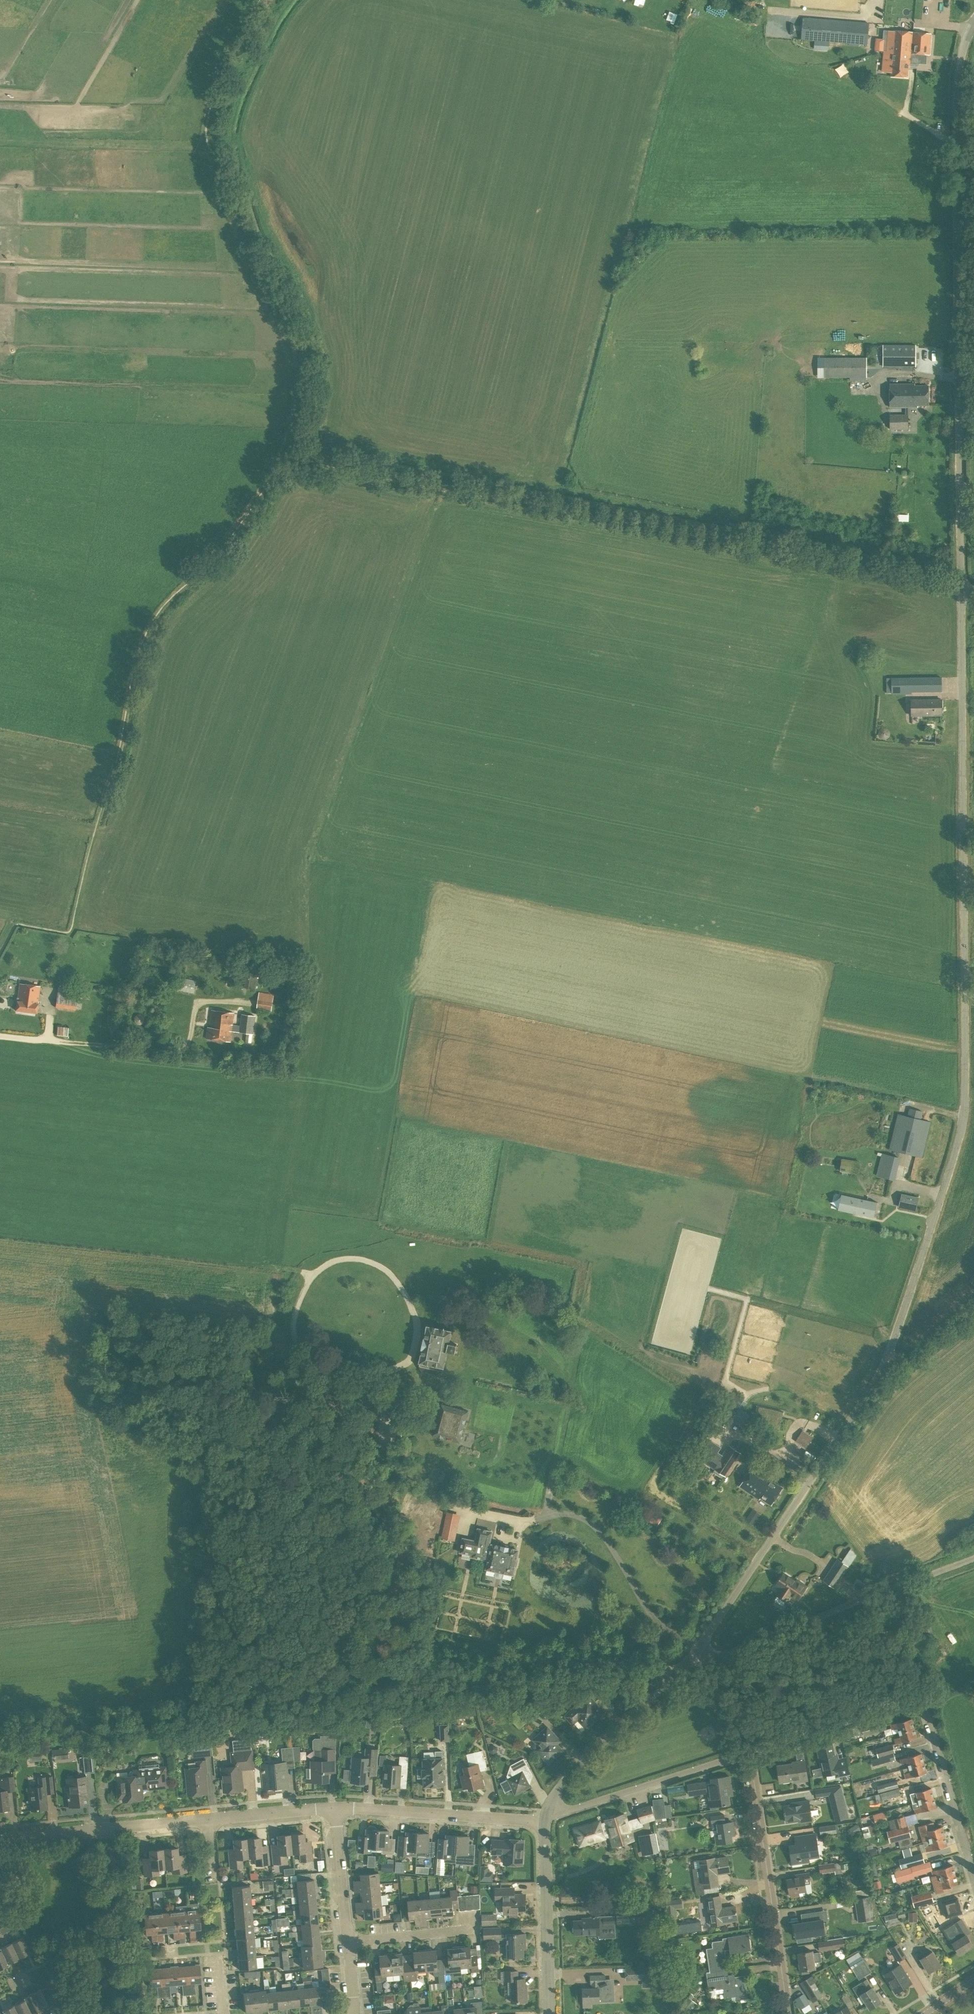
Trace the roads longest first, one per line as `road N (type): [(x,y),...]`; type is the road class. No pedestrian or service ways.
road 1 (unclassified): [(691,1658),(886,1371),(958,1154),(967,1105),(961,593)]
road 2 (track): [(287,453),(961,593)]
road 3 (unclassified): [(961,593),(959,66),(973,20)]
road 4 (track): [(368,1704),(0,1742)]
road 5 (track): [(679,1671),(368,1704)]
road 6 (unclassified): [(691,1658),(711,1659),(973,1557)]
road 7 (track): [(0,1036),(183,1048),(204,1001),(252,1003)]
road 8 (residential): [(788,2013),(749,1751)]
road 9 (residential): [(543,1821),(569,1773),(691,1658)]
road 10 (residential): [(543,1821),(749,1751)]
road 11 (residential): [(334,1809),(543,1821)]
road 12 (residential): [(0,1841),(208,1820)]
road 13 (residential): [(973,1880),(927,1720),(908,1700)]
road 14 (residential): [(549,2013),(543,1821)]
road 15 (residential): [(749,1751),(908,1700)]
road 16 (residential): [(347,1942),(334,1809)]
road 17 (residential): [(347,1942),(473,1929)]
road 18 (residential): [(208,1820),(334,1809)]

